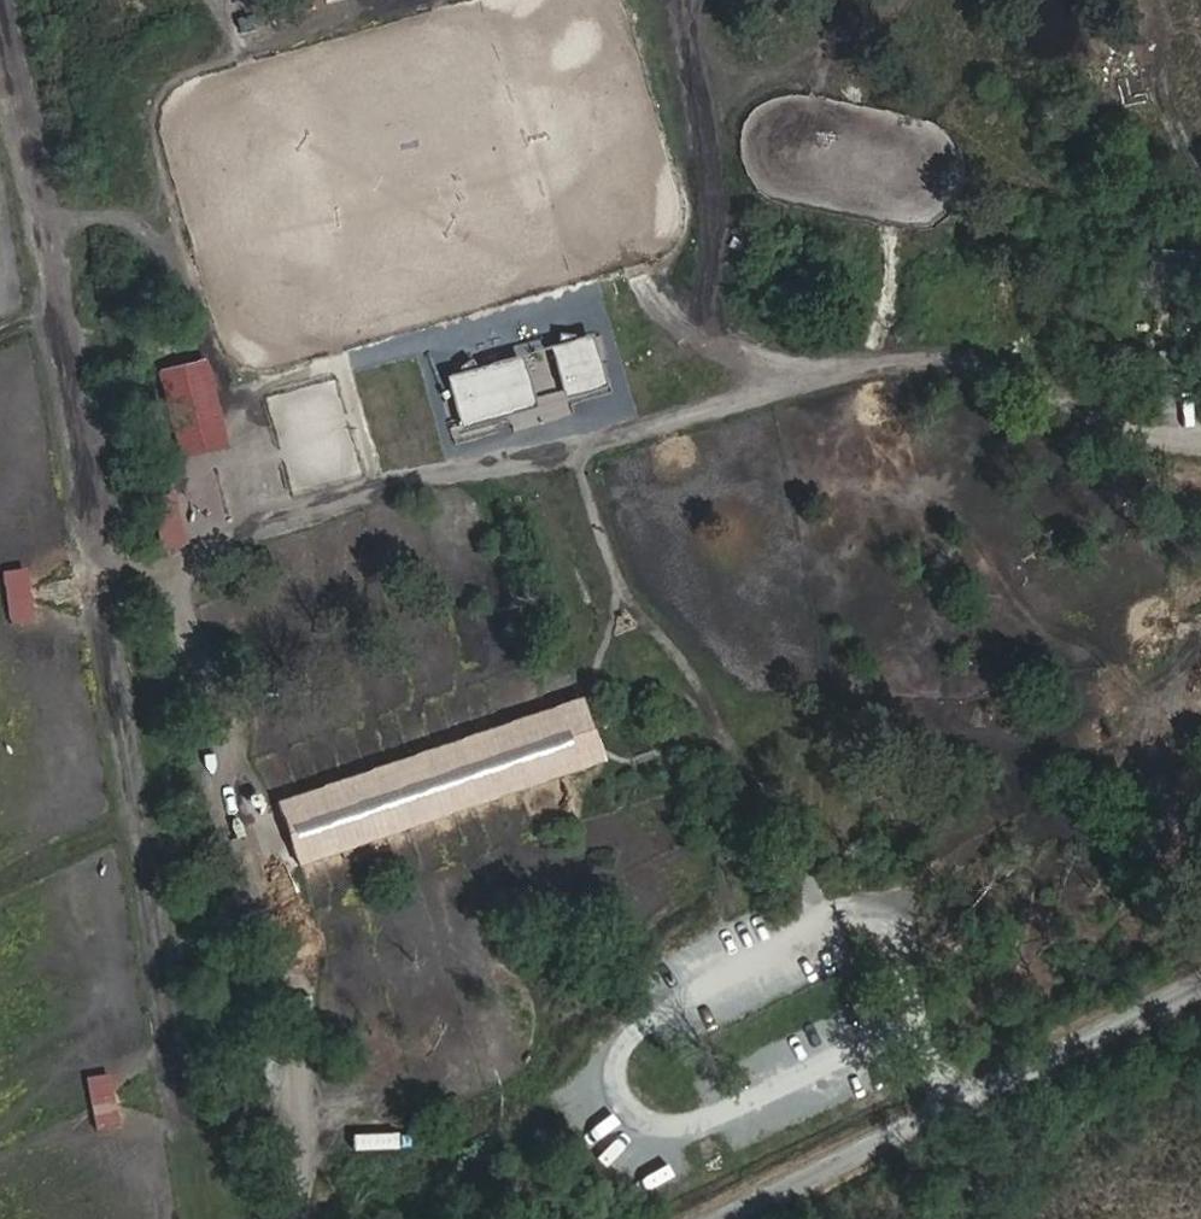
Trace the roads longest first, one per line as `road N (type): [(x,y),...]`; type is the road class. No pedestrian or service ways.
road 1 (unclassified): [(721,1218),(1200,985)]

